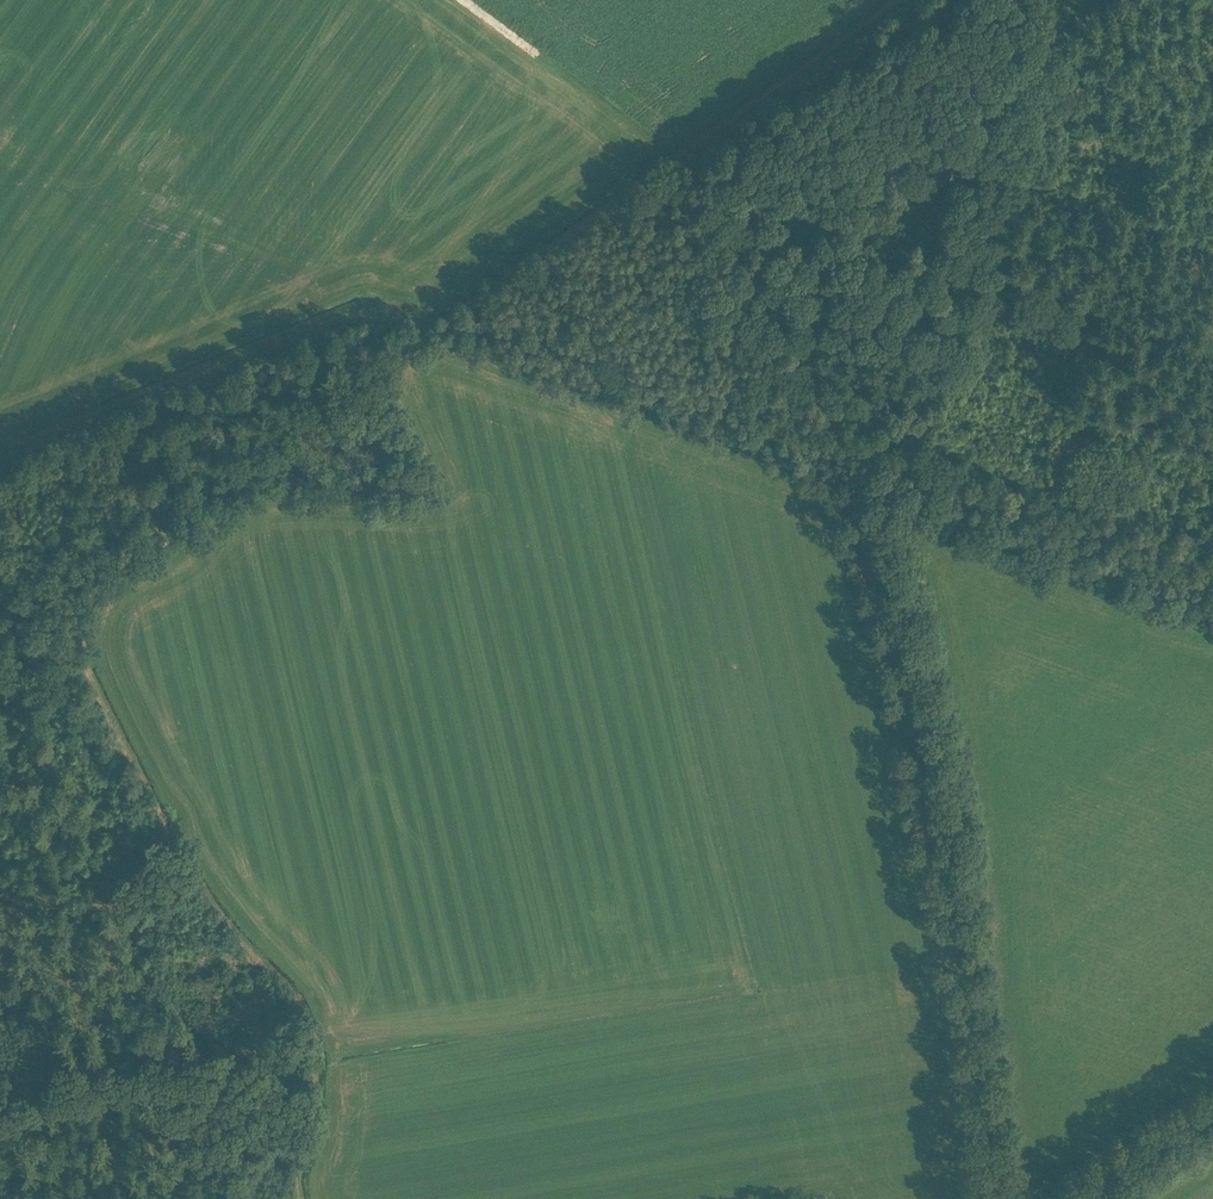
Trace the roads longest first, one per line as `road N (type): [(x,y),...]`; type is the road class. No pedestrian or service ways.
road 1 (track): [(1074,1198),(1212,1107)]

